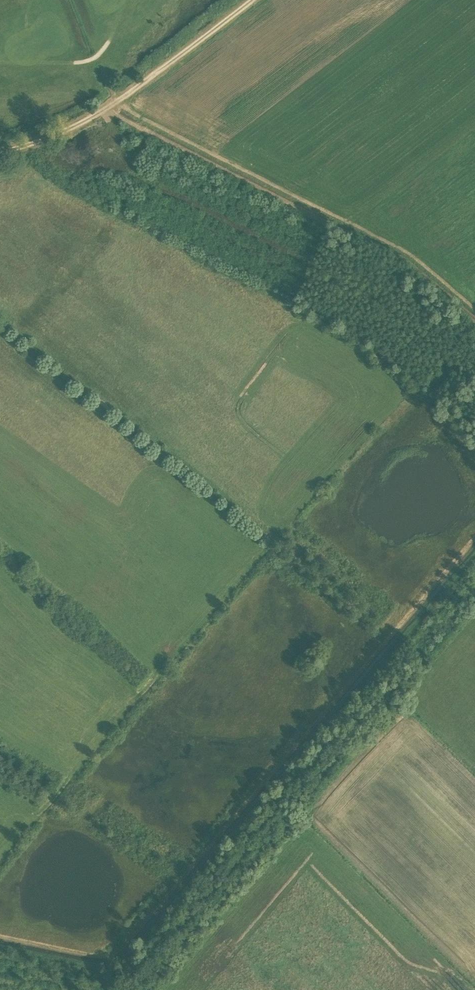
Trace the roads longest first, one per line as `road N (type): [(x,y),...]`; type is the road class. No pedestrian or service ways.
road 1 (track): [(256,0),(76,124),(0,152)]

